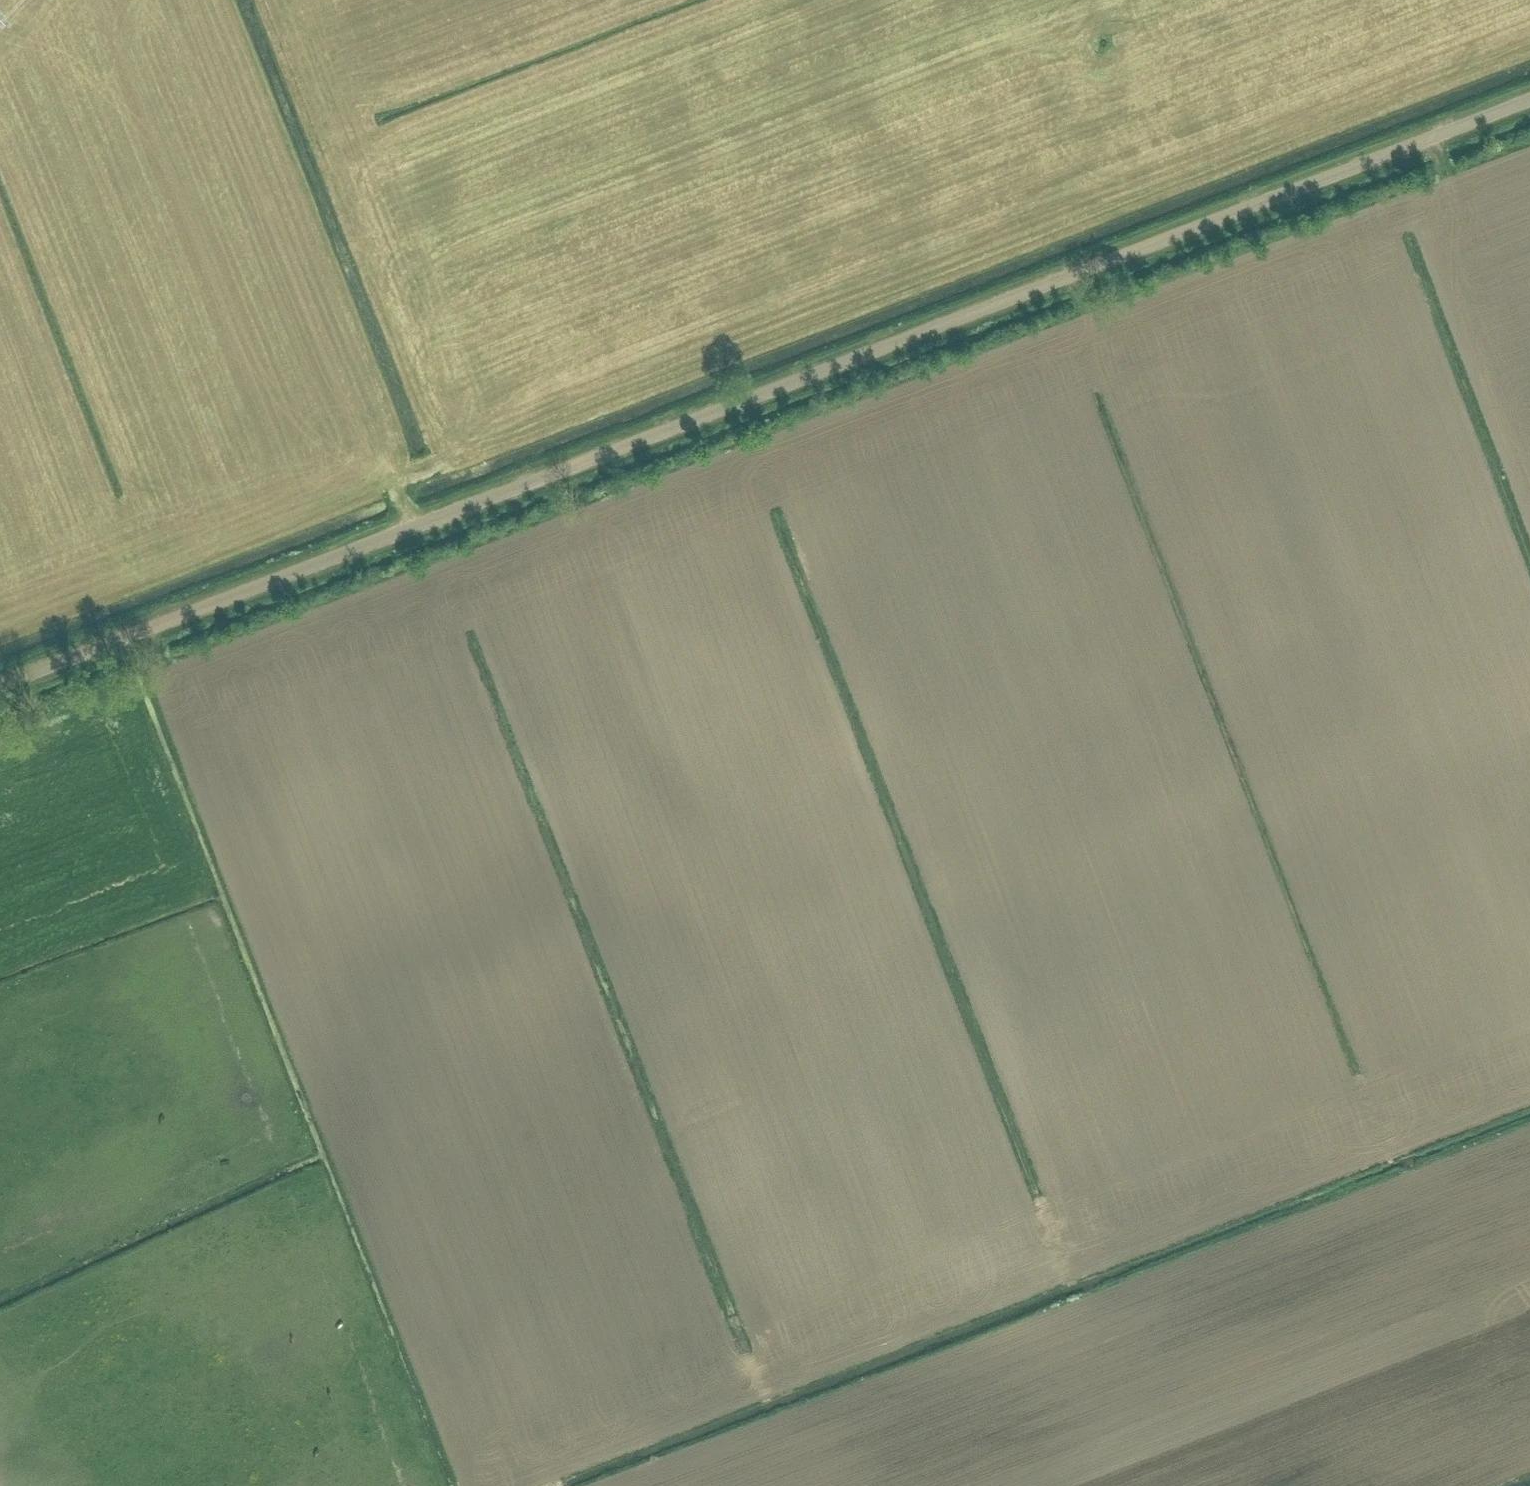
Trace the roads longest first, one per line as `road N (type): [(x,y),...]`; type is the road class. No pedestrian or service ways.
road 1 (unclassified): [(0,684),(1529,98)]

